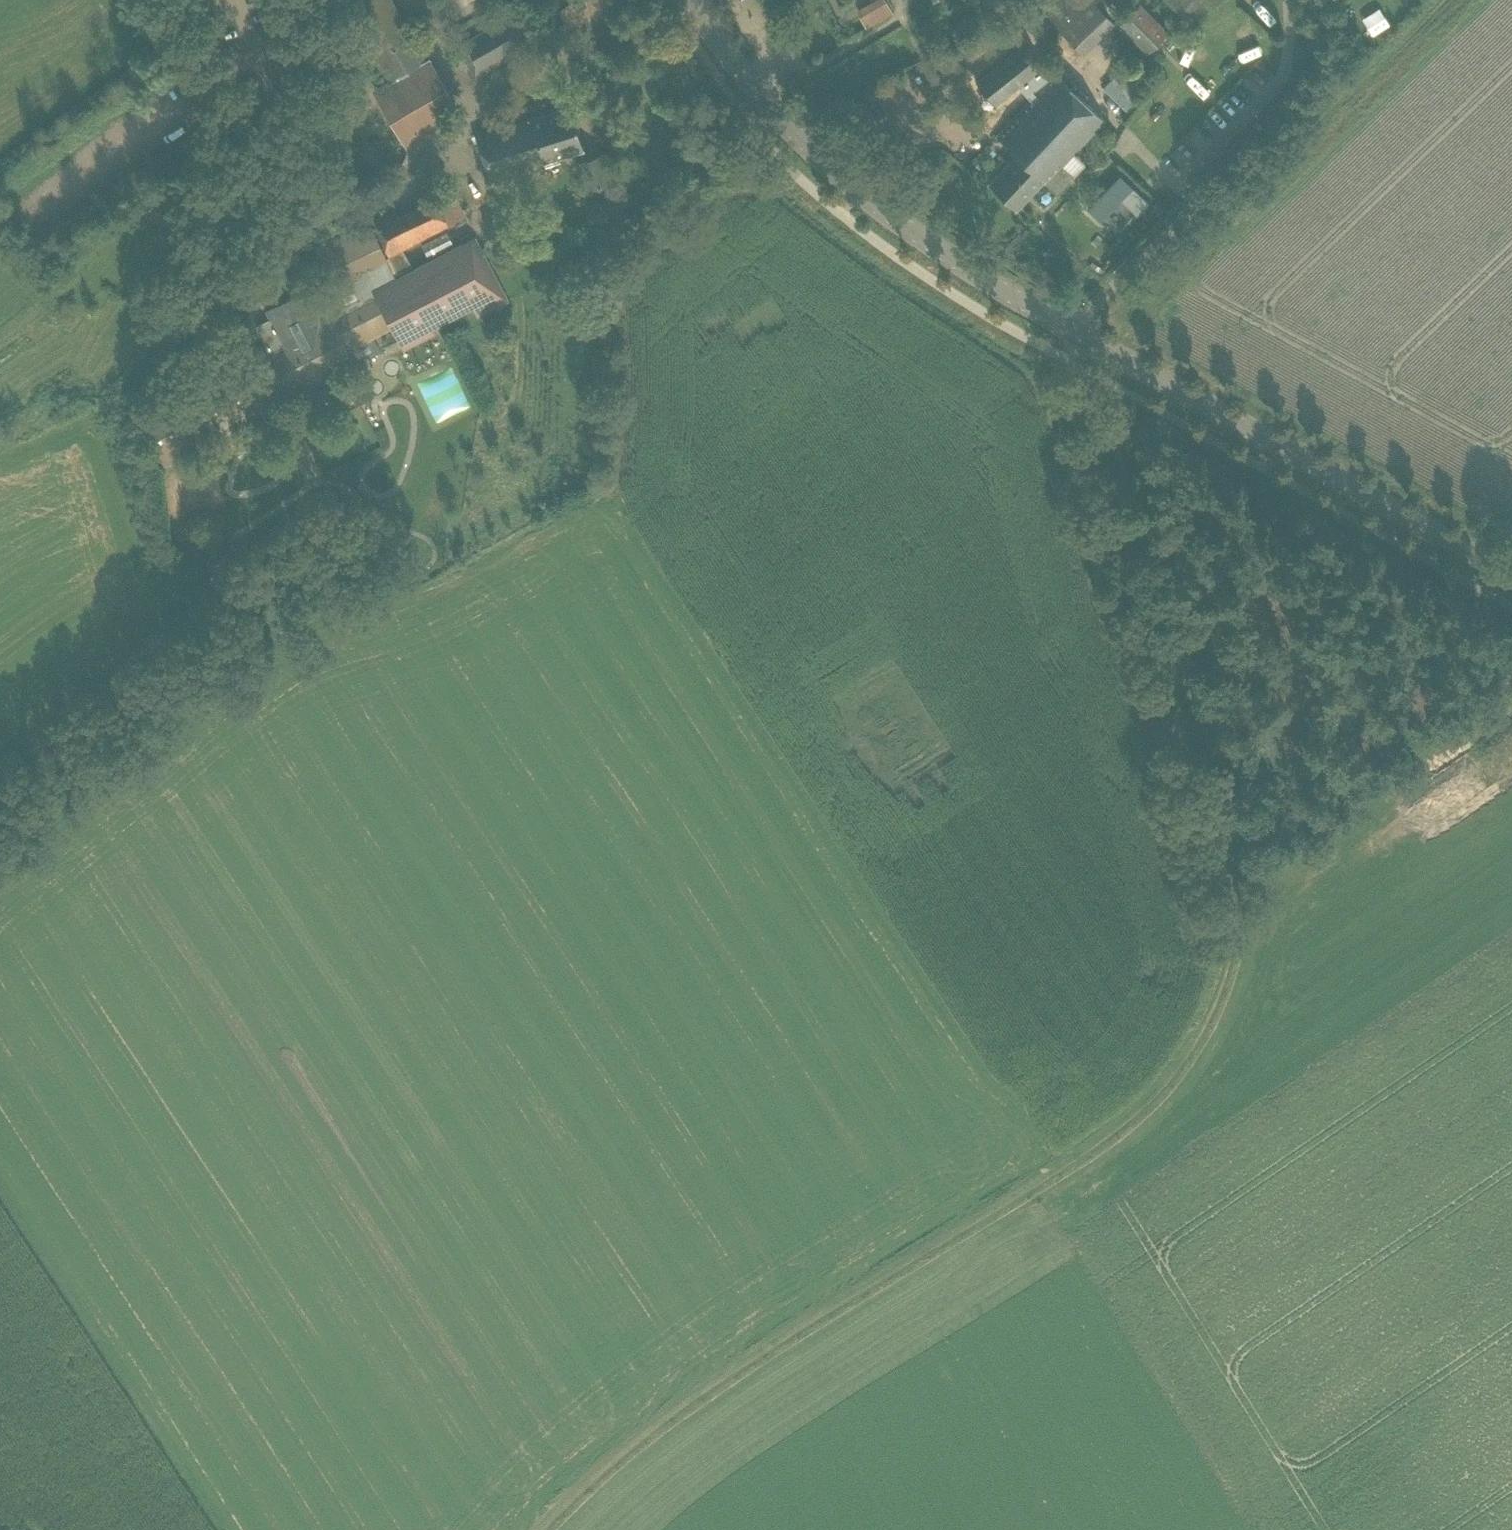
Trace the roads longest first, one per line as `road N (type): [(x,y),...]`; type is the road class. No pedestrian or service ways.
road 1 (tertiary): [(1511,580),(1070,333),(891,222),(795,142),(692,0)]

